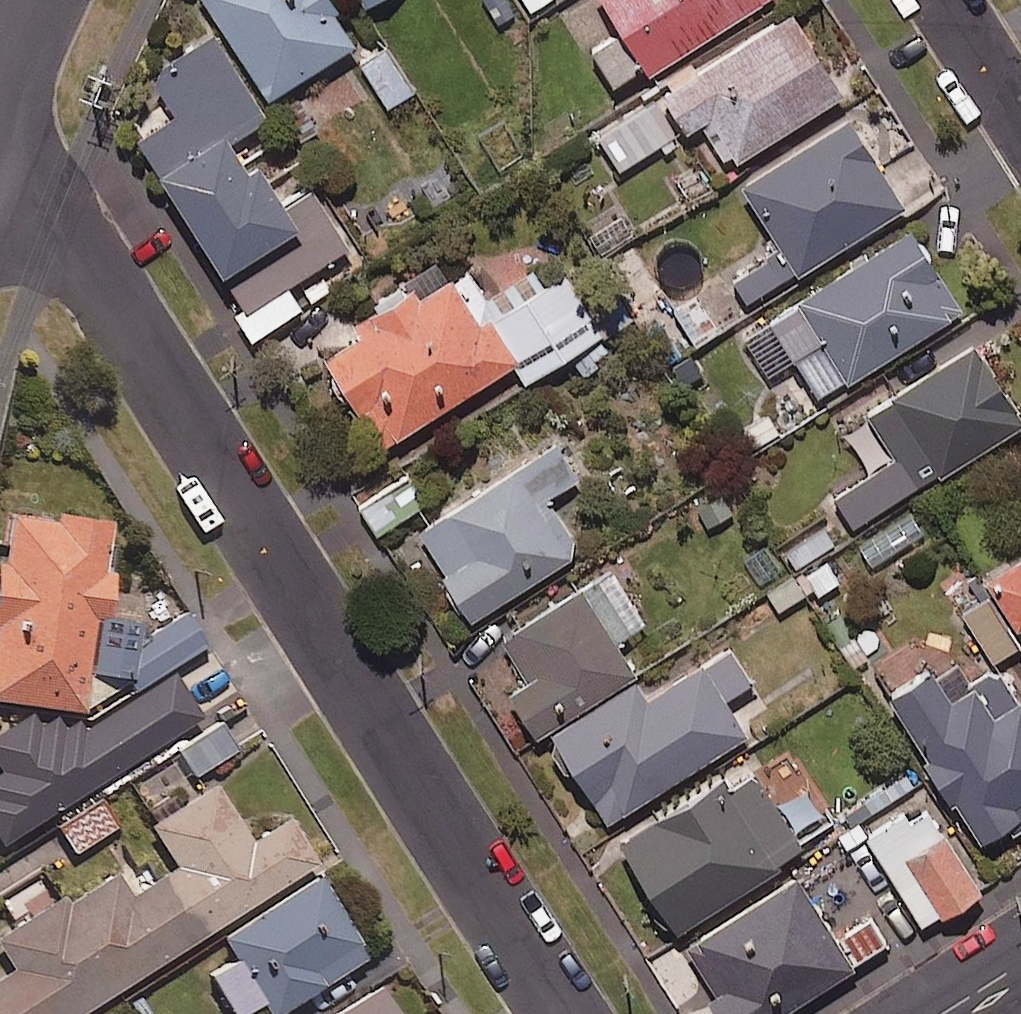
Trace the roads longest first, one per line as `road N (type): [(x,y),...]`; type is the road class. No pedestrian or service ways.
road 1 (residential): [(0,132),(571,1013)]
road 2 (residential): [(947,0),(1020,117)]

